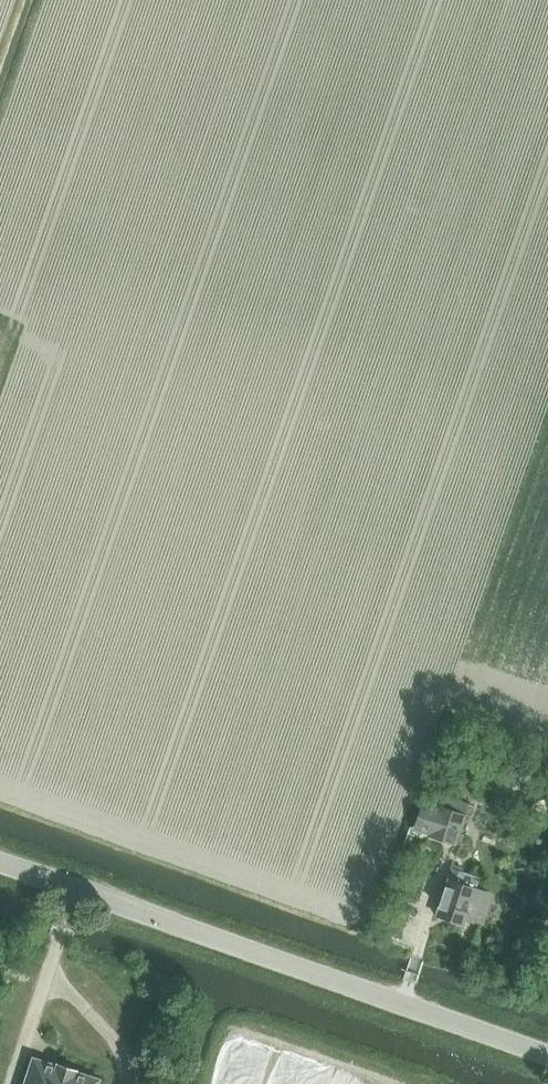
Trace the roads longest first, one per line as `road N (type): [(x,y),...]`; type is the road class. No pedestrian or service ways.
road 1 (unclassified): [(547,1057),(0,864)]

